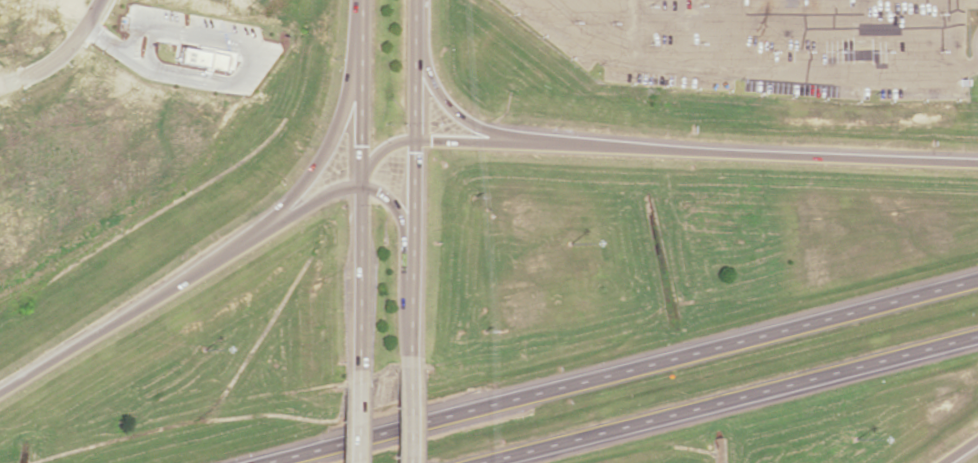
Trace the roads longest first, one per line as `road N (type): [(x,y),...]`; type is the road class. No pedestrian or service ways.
road 1 (motorway): [(977,277),(258,462)]
road 2 (motorway): [(977,164),(396,141),(367,161),(356,185)]
road 3 (motorway): [(409,266),(384,199),(356,185),(326,192),(0,386)]
road 4 (motorway): [(481,462),(977,335)]
road 5 (primary): [(359,0),(354,367)]
road 6 (motorway): [(359,26),(326,145),(259,228)]
road 7 (primary): [(408,366),(412,141)]
road 8 (motorway): [(532,146),(455,115),(428,77),(413,16)]
road 9 (primary): [(412,141),(413,0)]

